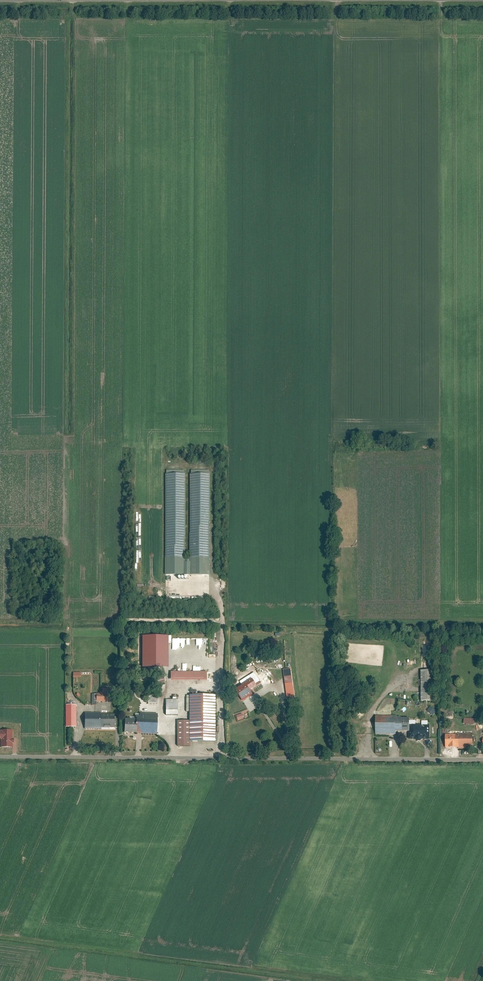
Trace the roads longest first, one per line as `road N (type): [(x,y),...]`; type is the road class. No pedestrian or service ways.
road 1 (unclassified): [(0,756),(482,757)]
road 2 (track): [(216,756),(218,625)]

